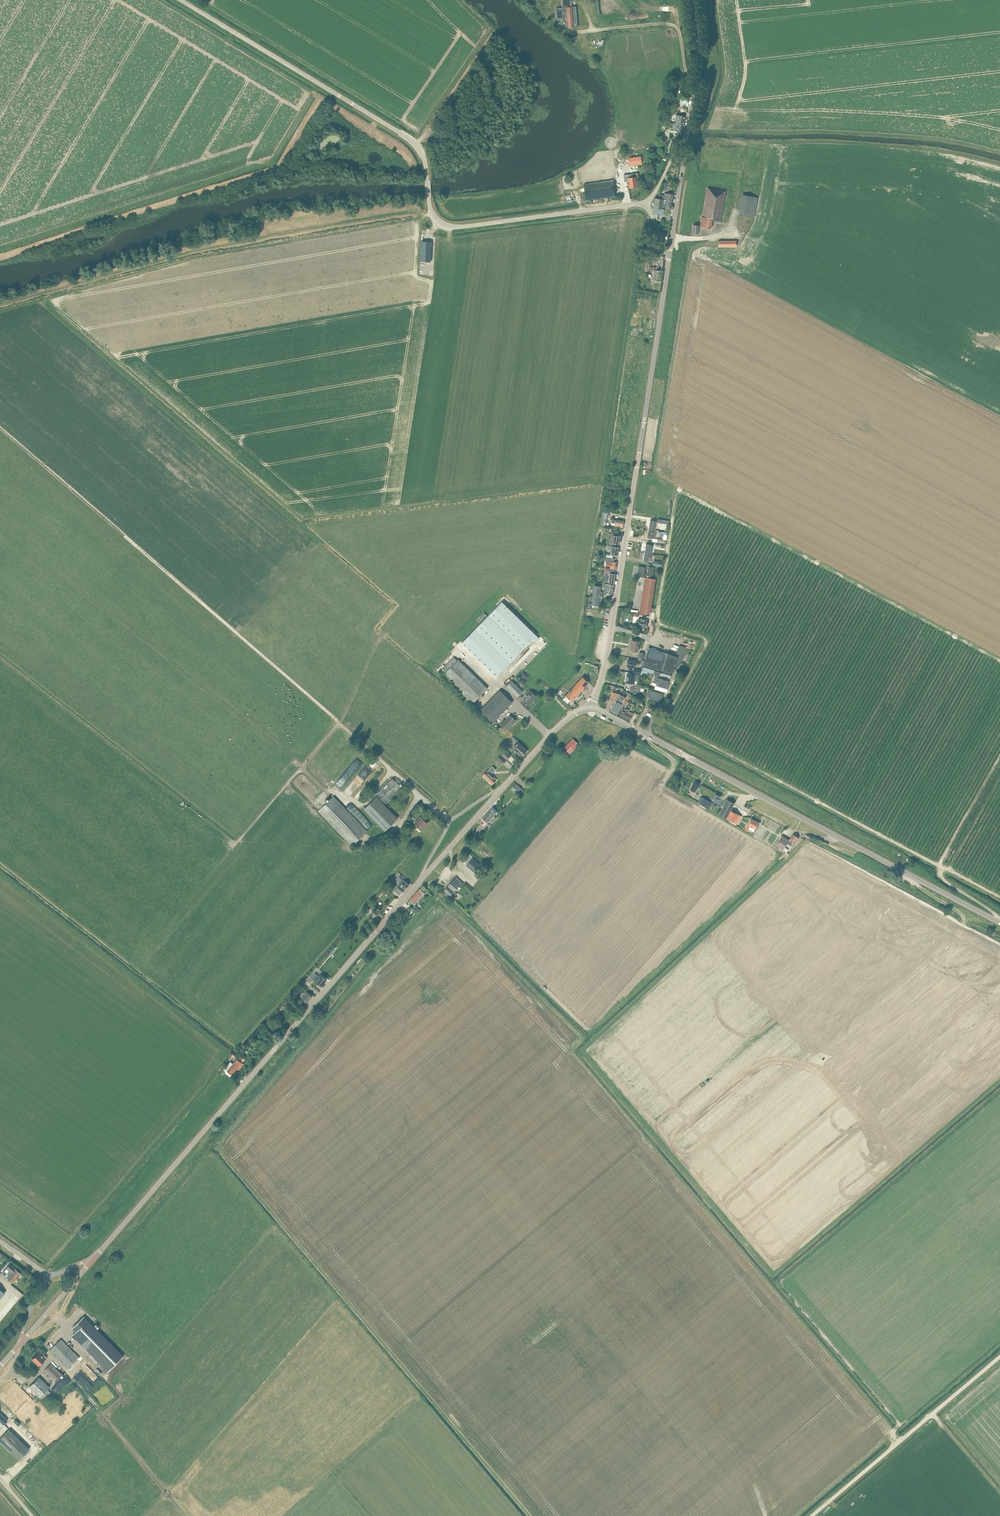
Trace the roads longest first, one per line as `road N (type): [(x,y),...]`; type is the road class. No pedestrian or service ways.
road 1 (secondary): [(97,1256),(563,723),(590,709)]
road 2 (unclassified): [(648,204),(441,225),(426,164),(410,139),(183,0)]
road 3 (secondary): [(999,924),(590,709)]
road 4 (unclassified): [(590,709),(611,635),(670,258)]
road 5 (track): [(0,305),(218,246),(414,212),(433,218)]
road 6 (unclassified): [(809,1515),(999,1355)]
road 7 (track): [(694,104),(676,25),(602,30)]
road 8 (unclassified): [(687,132),(699,73),(692,0)]
road 9 (unclassified): [(670,258),(687,132)]

